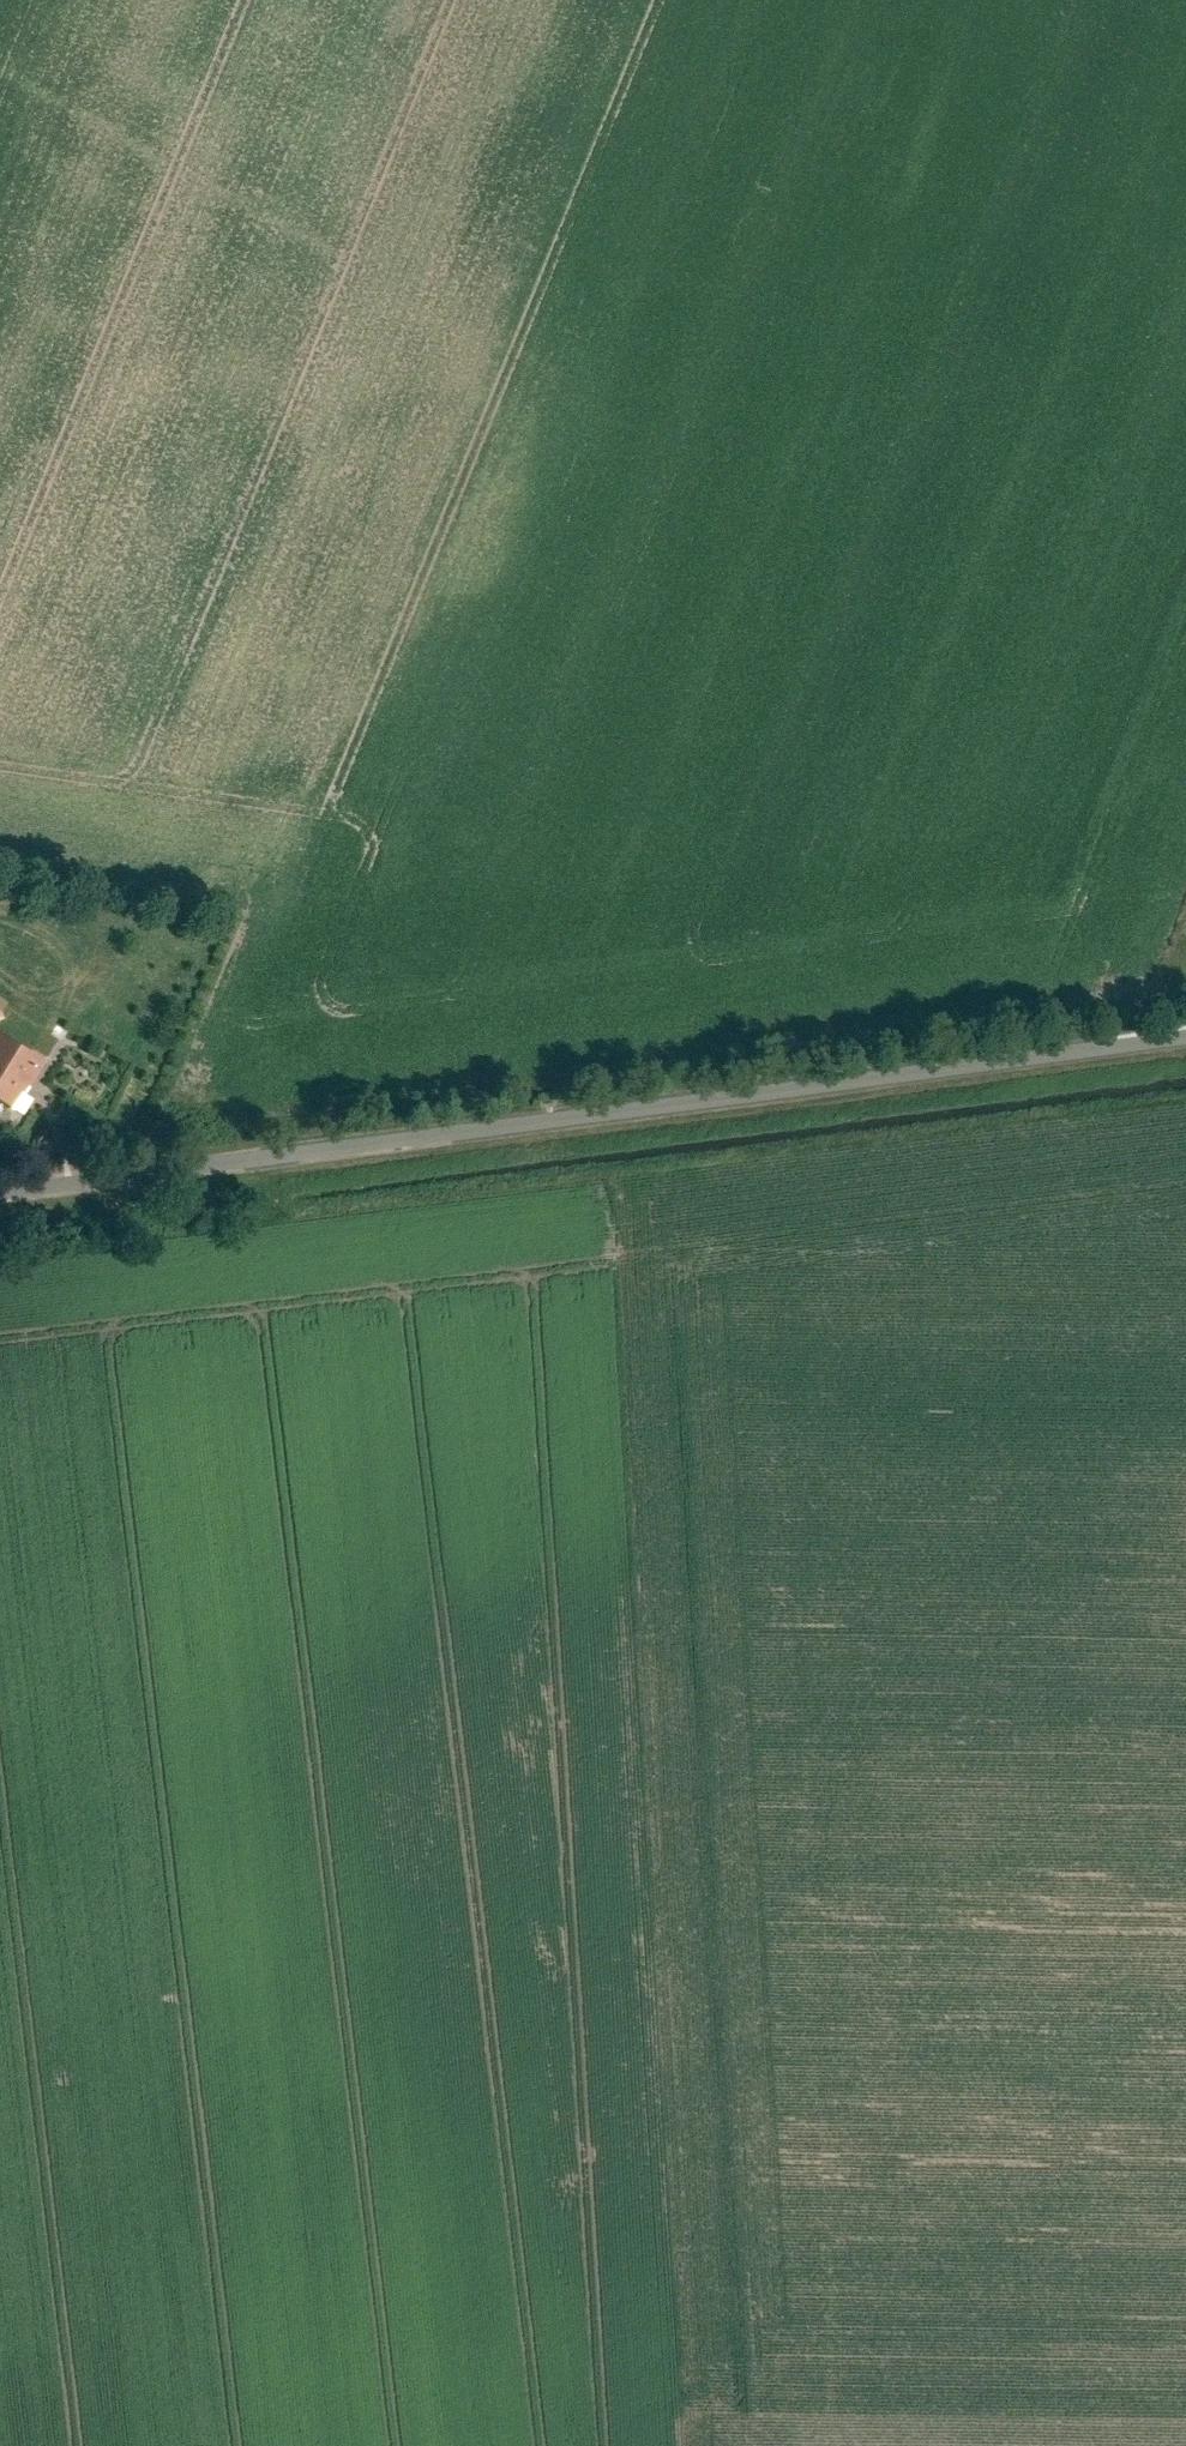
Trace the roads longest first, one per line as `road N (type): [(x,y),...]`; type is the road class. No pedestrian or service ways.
road 1 (unclassified): [(1185,1037),(0,1189)]

